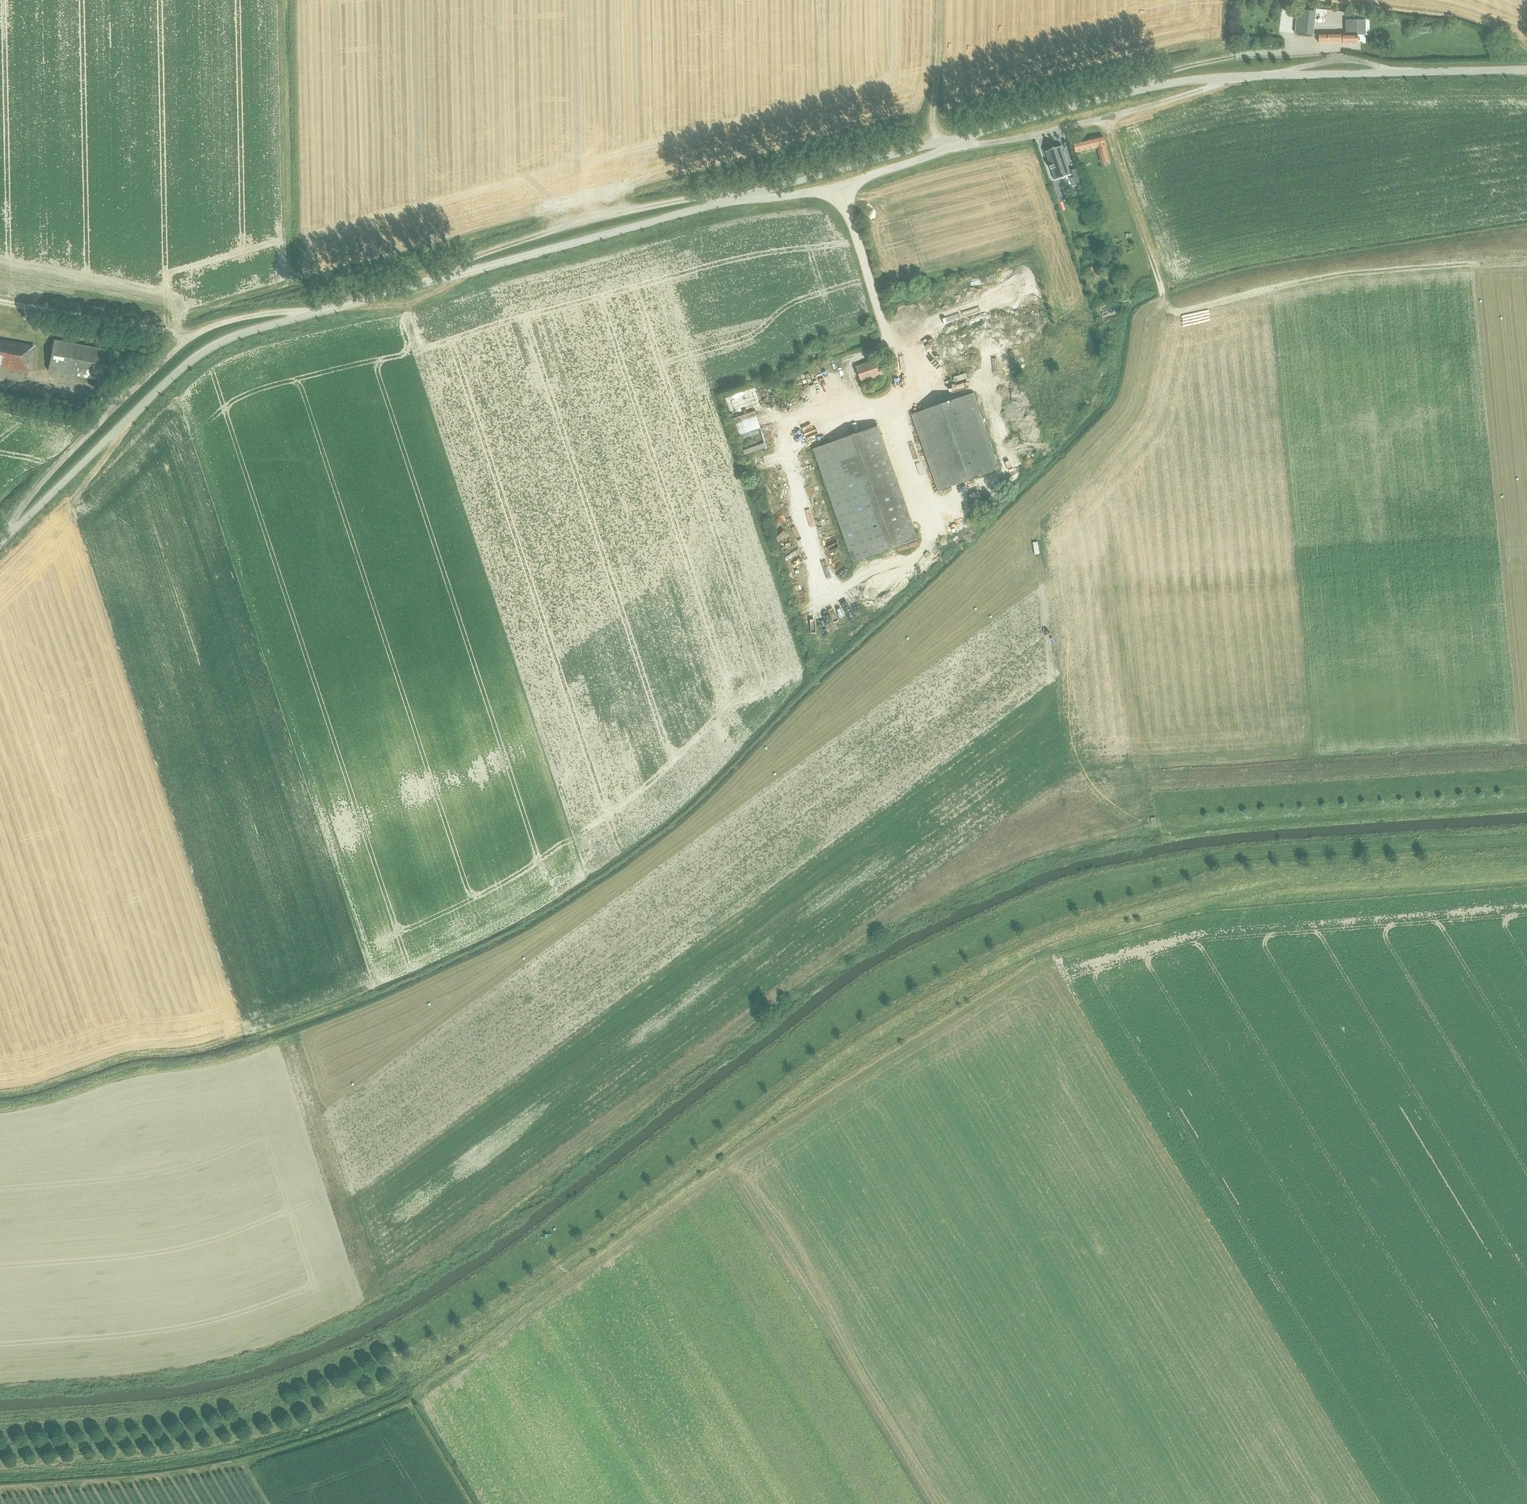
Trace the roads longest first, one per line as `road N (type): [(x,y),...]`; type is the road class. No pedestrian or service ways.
road 1 (unclassified): [(0,545),(179,372),(237,336),(1156,86),(1526,71)]
road 2 (track): [(444,278),(477,256),(554,229),(693,198),(736,198)]
road 3 (track): [(1106,117),(1164,297)]

